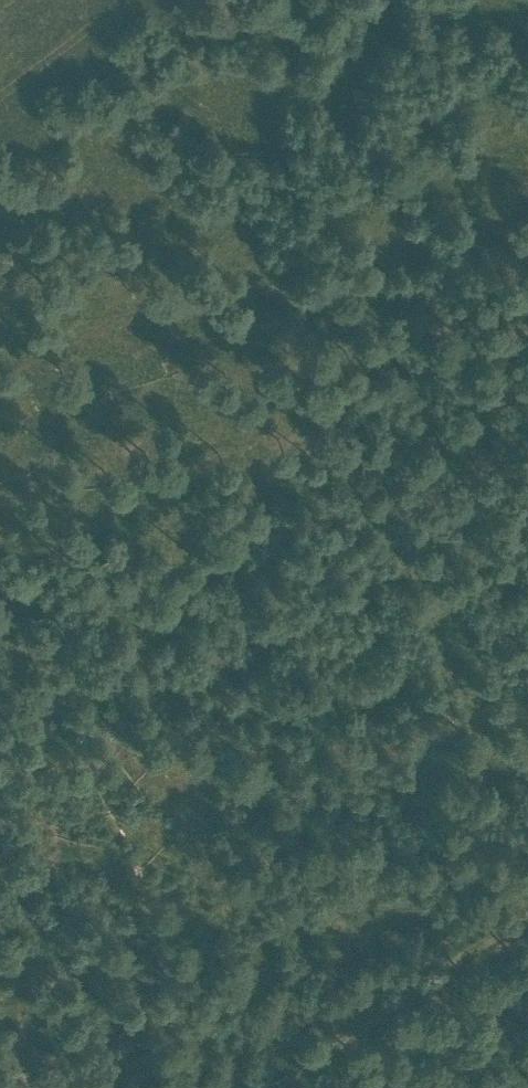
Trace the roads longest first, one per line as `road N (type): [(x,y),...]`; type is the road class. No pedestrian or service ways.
road 1 (track): [(274,1087),(527,913)]
road 2 (track): [(0,99),(129,0)]

